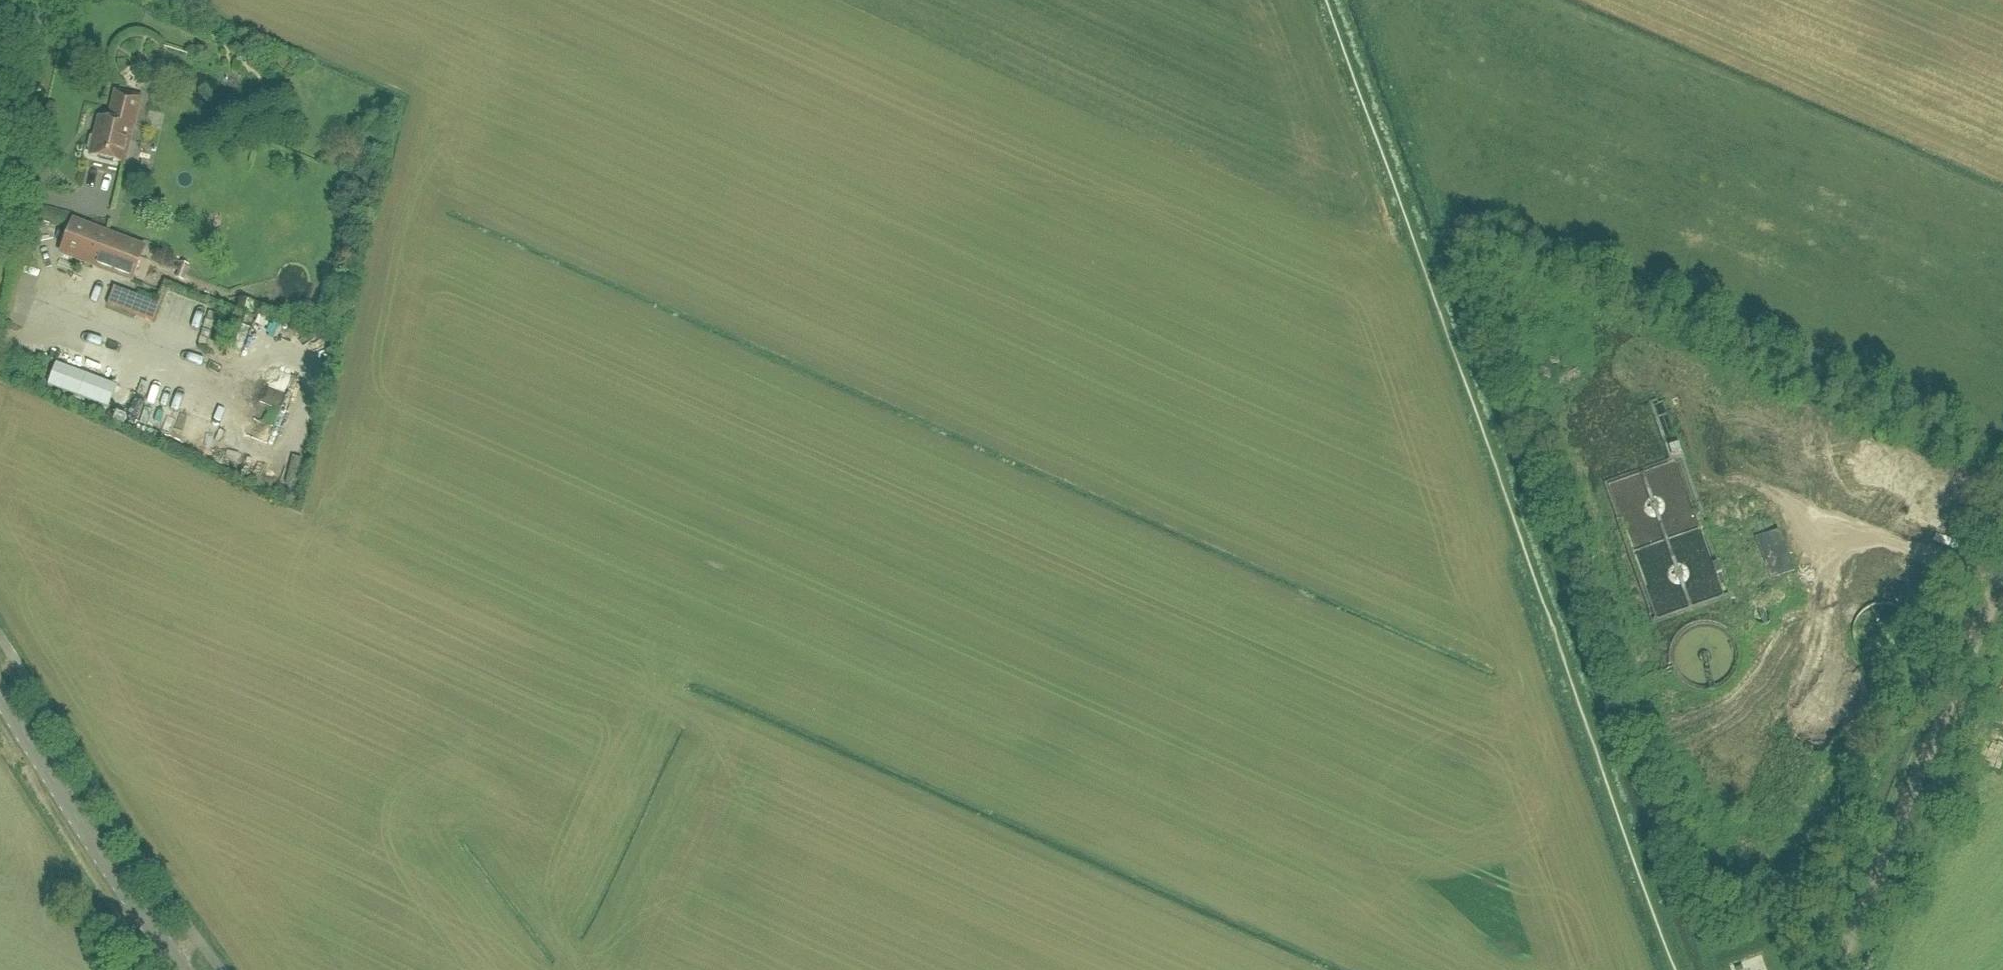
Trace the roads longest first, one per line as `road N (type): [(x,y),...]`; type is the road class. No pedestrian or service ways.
road 1 (unclassified): [(1833,969),(2002,577)]
road 2 (tertiary): [(178,969),(0,695)]
road 3 (unclassified): [(0,187),(45,0)]

